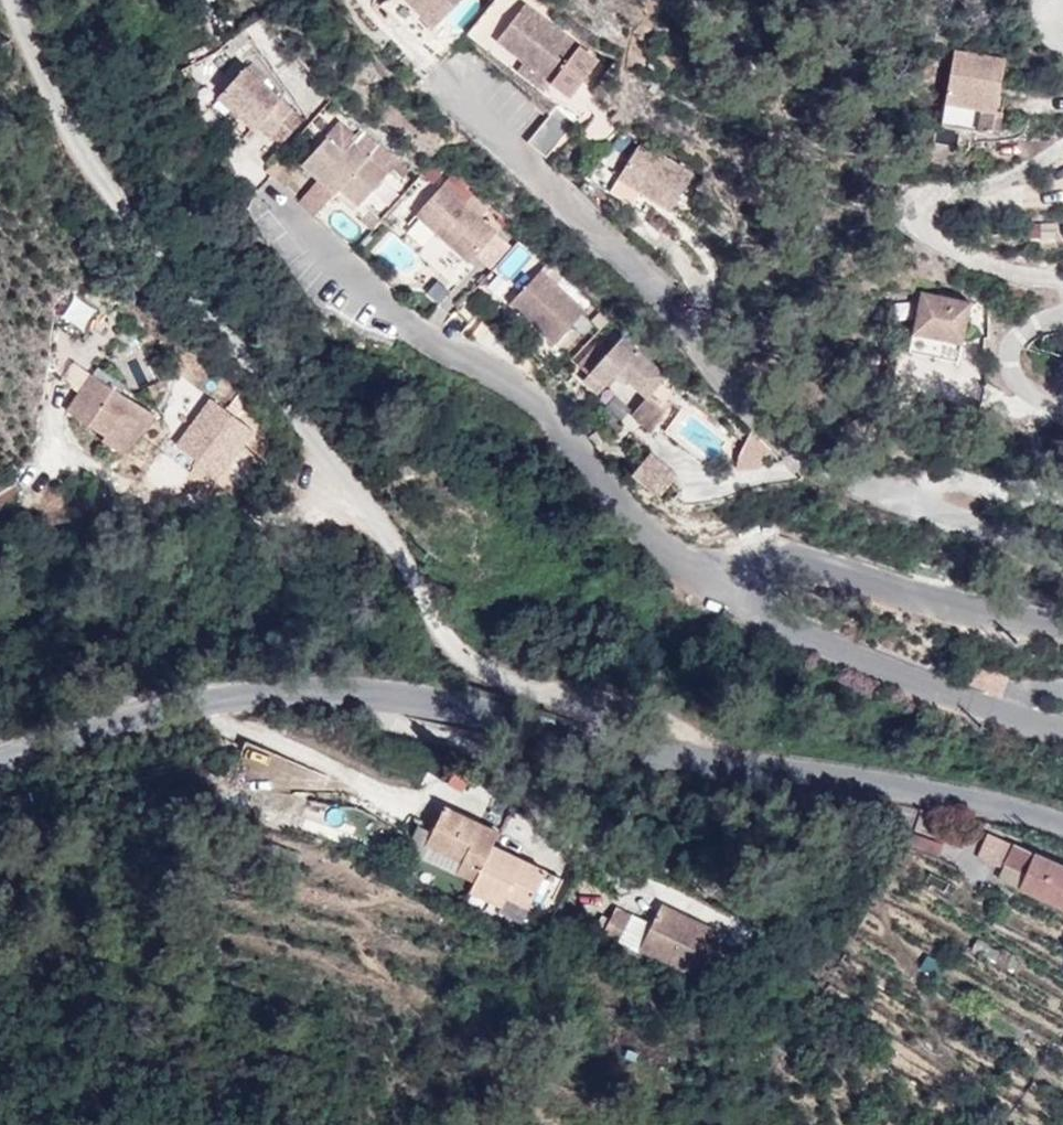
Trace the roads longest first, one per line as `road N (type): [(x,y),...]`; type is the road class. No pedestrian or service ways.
road 1 (unclassified): [(710,765),(657,722),(524,687),(486,674),(459,651),(357,502),(88,165),(13,0)]
road 2 (unclassified): [(0,760),(184,707),(331,690),(433,703),(619,751),(710,765)]
road 3 (residential): [(455,105),(630,261),(791,451),(855,492),(918,510)]
road 4 (residential): [(271,191),(395,316),(550,410),(620,509),(654,542),(731,585)]
road 5 (residential): [(1062,728),(920,682),(742,605),(731,585)]
road 6 (unclassified): [(710,765),(876,782),(1062,825)]
road 7 (residential): [(731,585),(741,564),(763,554),(971,610),(1062,625)]
road 8 (residential): [(918,510),(929,488),(948,479),(1032,504),(1062,504)]
road 9 (residential): [(1062,568),(987,531),(918,510)]
road 10 (residential): [(1062,418),(1025,389),(1010,355),(1020,336),(1062,309)]

